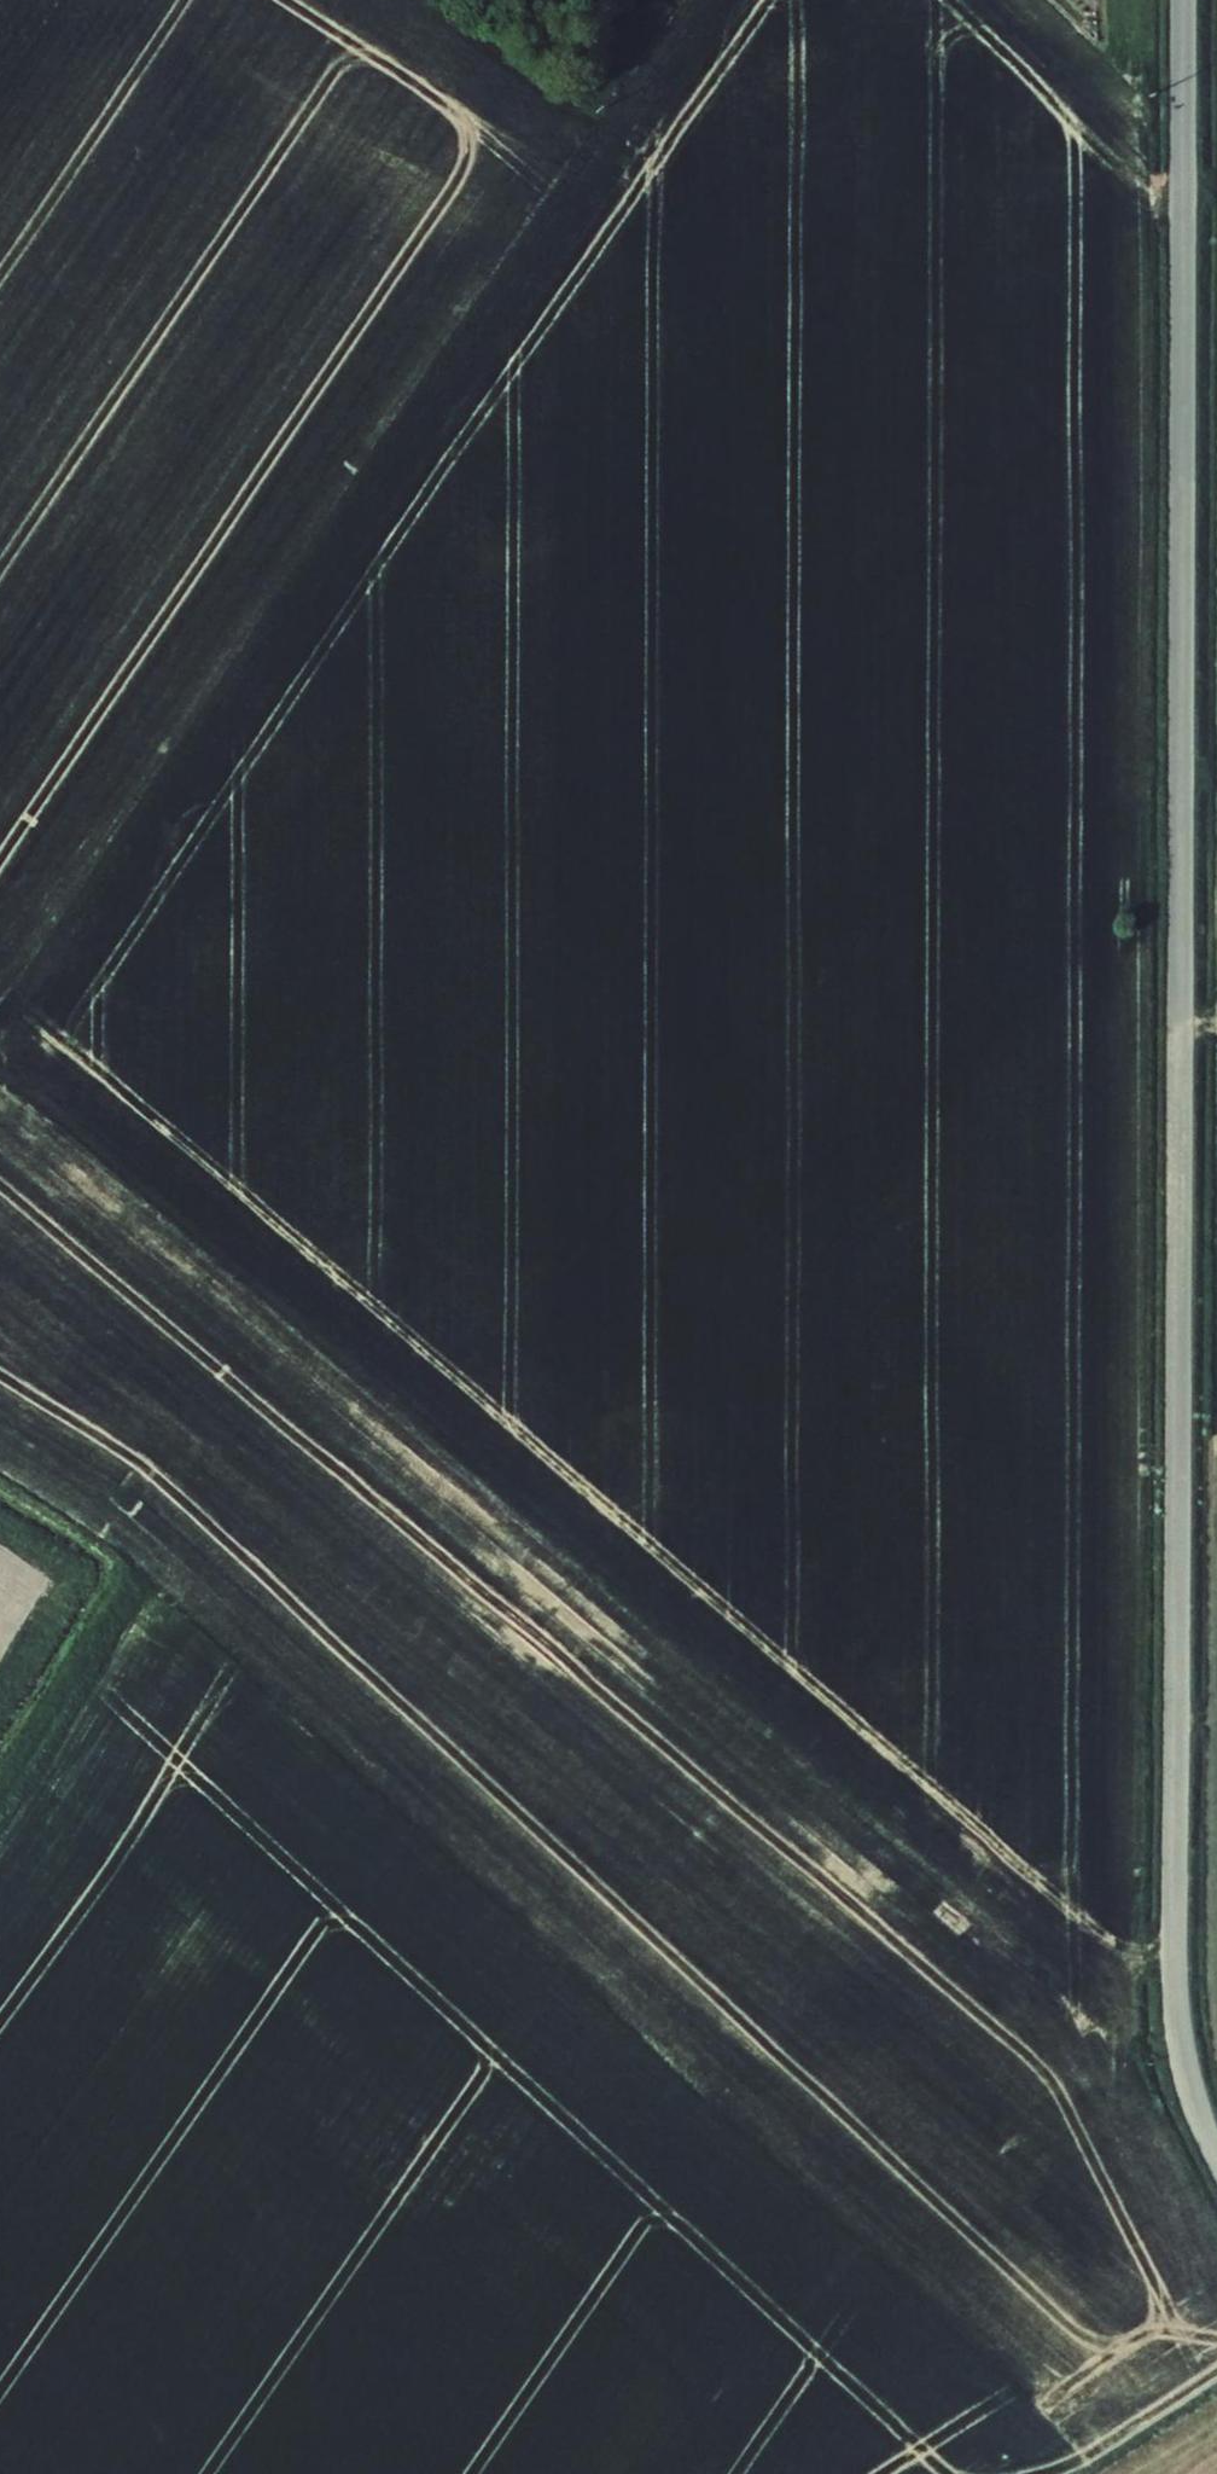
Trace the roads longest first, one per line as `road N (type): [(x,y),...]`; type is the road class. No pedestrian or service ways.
road 1 (unclassified): [(1183,0),(1189,1042),(1176,1971),(1186,2067),(1216,2149)]

